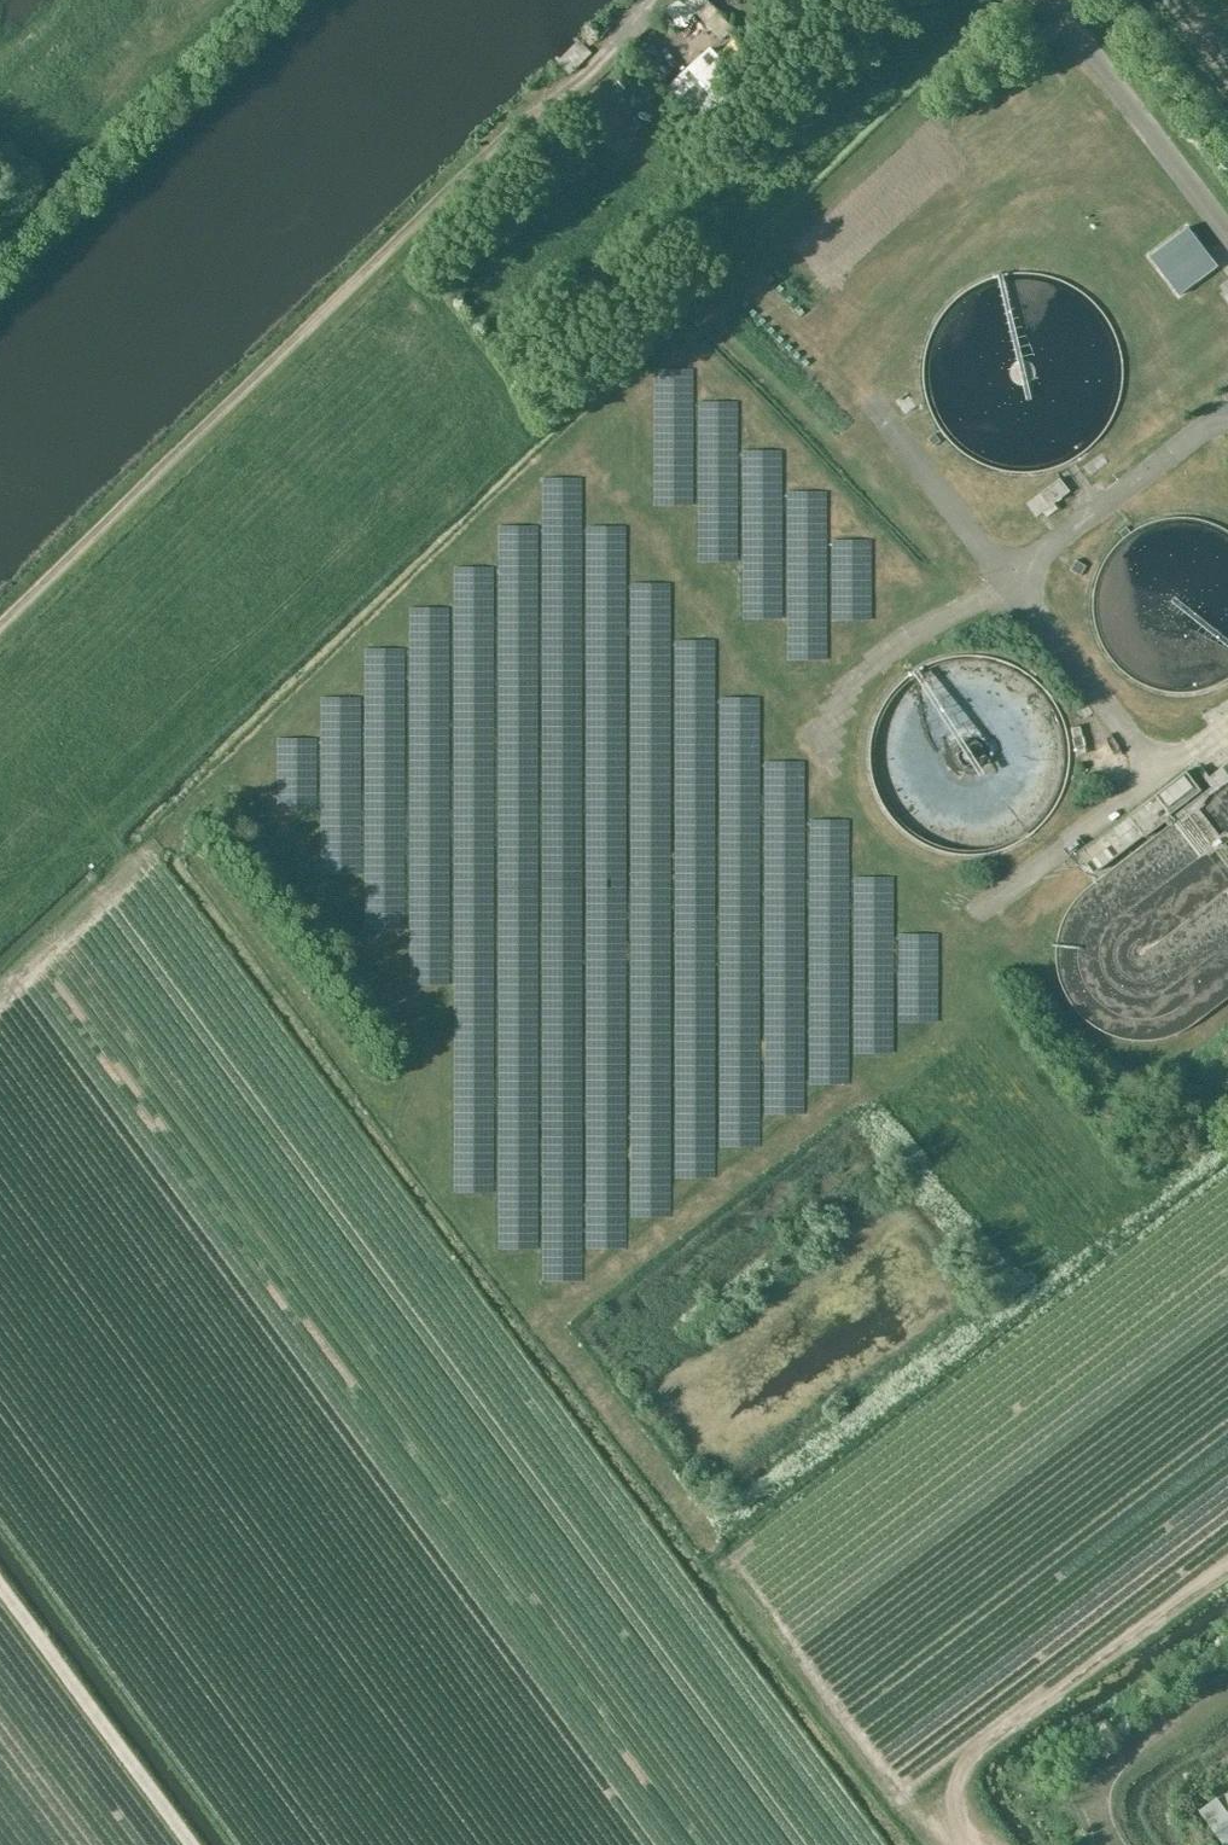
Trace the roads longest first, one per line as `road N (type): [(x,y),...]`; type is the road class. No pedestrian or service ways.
road 1 (track): [(0,623),(524,117),(601,59),(651,0)]
road 2 (track): [(974,1844),(952,1797),(963,1767),(1227,1573)]

